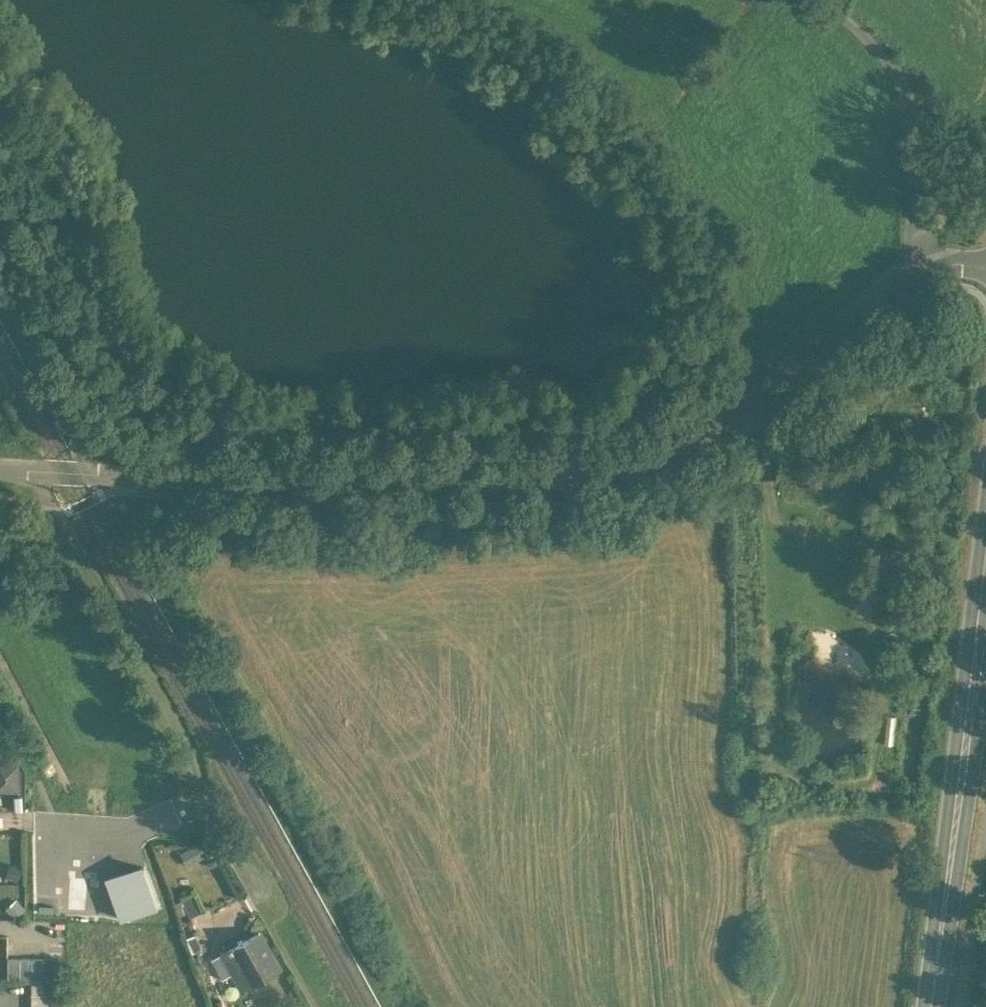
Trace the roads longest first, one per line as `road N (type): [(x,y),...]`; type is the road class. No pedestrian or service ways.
road 1 (unclassified): [(985,270),(920,268),(852,307),(770,393),(687,446),(597,472),(328,484),(0,466)]
road 2 (secondary): [(985,600),(929,1006)]
road 3 (track): [(810,0),(890,57),(905,96),(920,268)]

